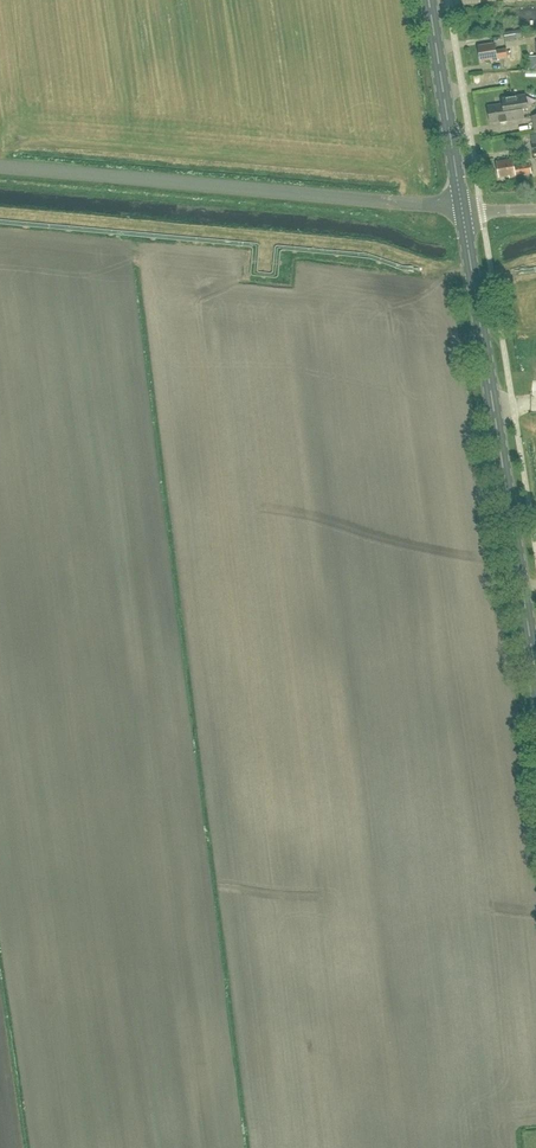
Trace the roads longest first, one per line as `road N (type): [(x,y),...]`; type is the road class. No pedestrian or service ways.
road 1 (secondary): [(535,678),(462,210)]
road 2 (tertiary): [(462,210),(0,168)]
road 3 (secondary): [(462,210),(429,0)]

